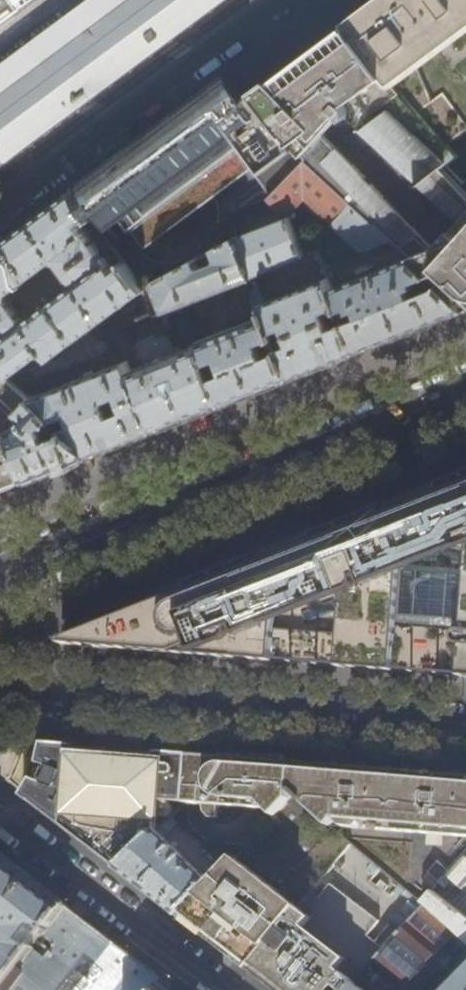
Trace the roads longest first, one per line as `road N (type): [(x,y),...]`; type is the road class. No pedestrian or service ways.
road 1 (primary): [(0,577),(465,398)]
road 2 (residential): [(0,693),(465,728)]
road 3 (residential): [(275,0),(0,204)]
road 4 (residential): [(0,818),(221,989)]

